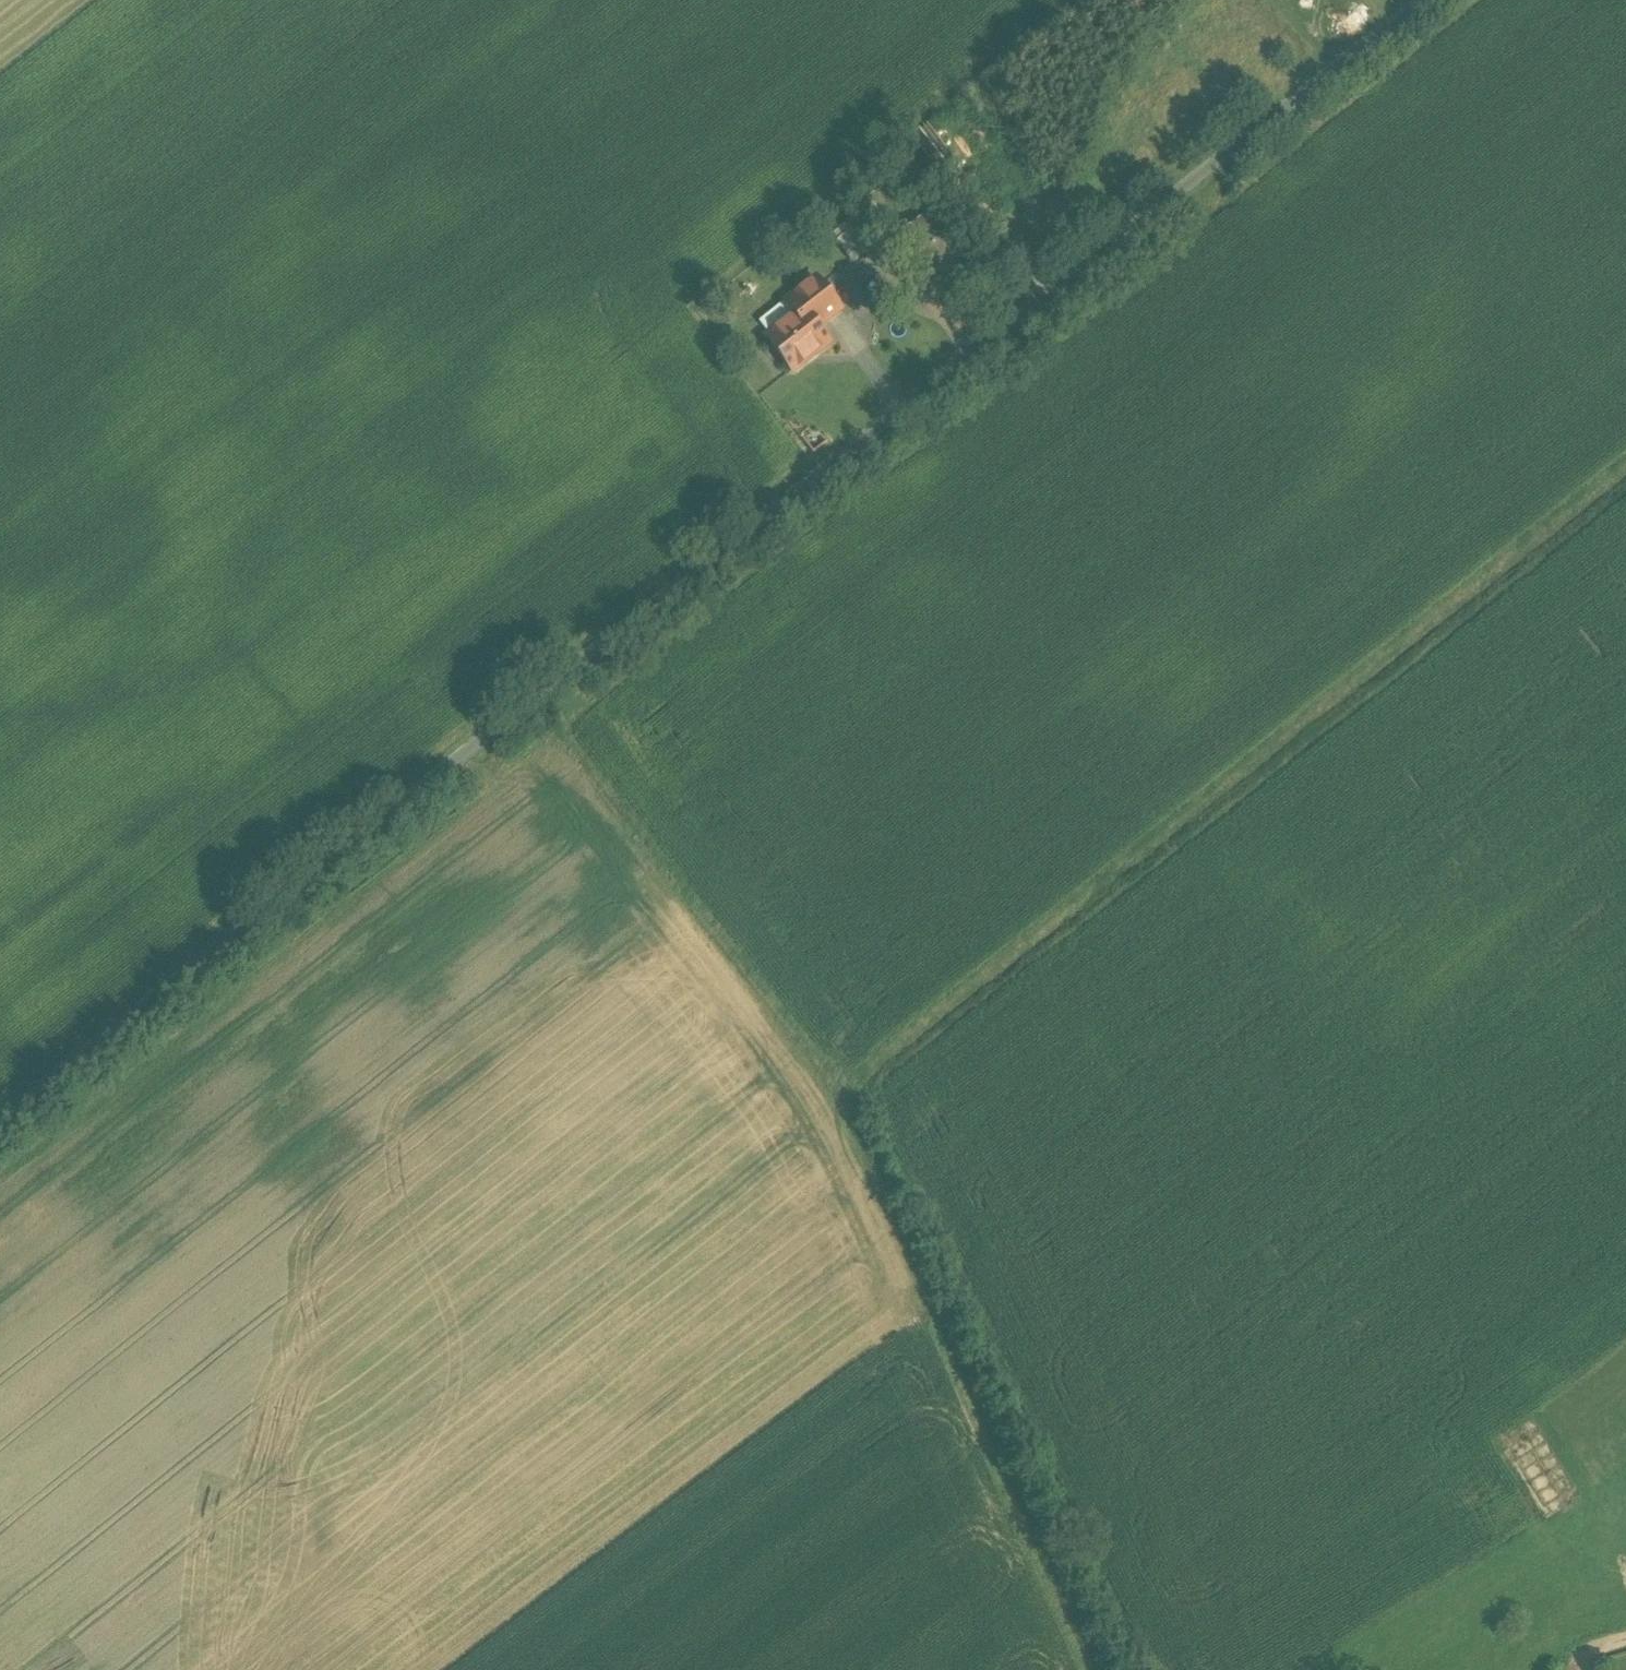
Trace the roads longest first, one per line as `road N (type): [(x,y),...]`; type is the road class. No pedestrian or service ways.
road 1 (unclassified): [(1426,0),(0,1126)]

